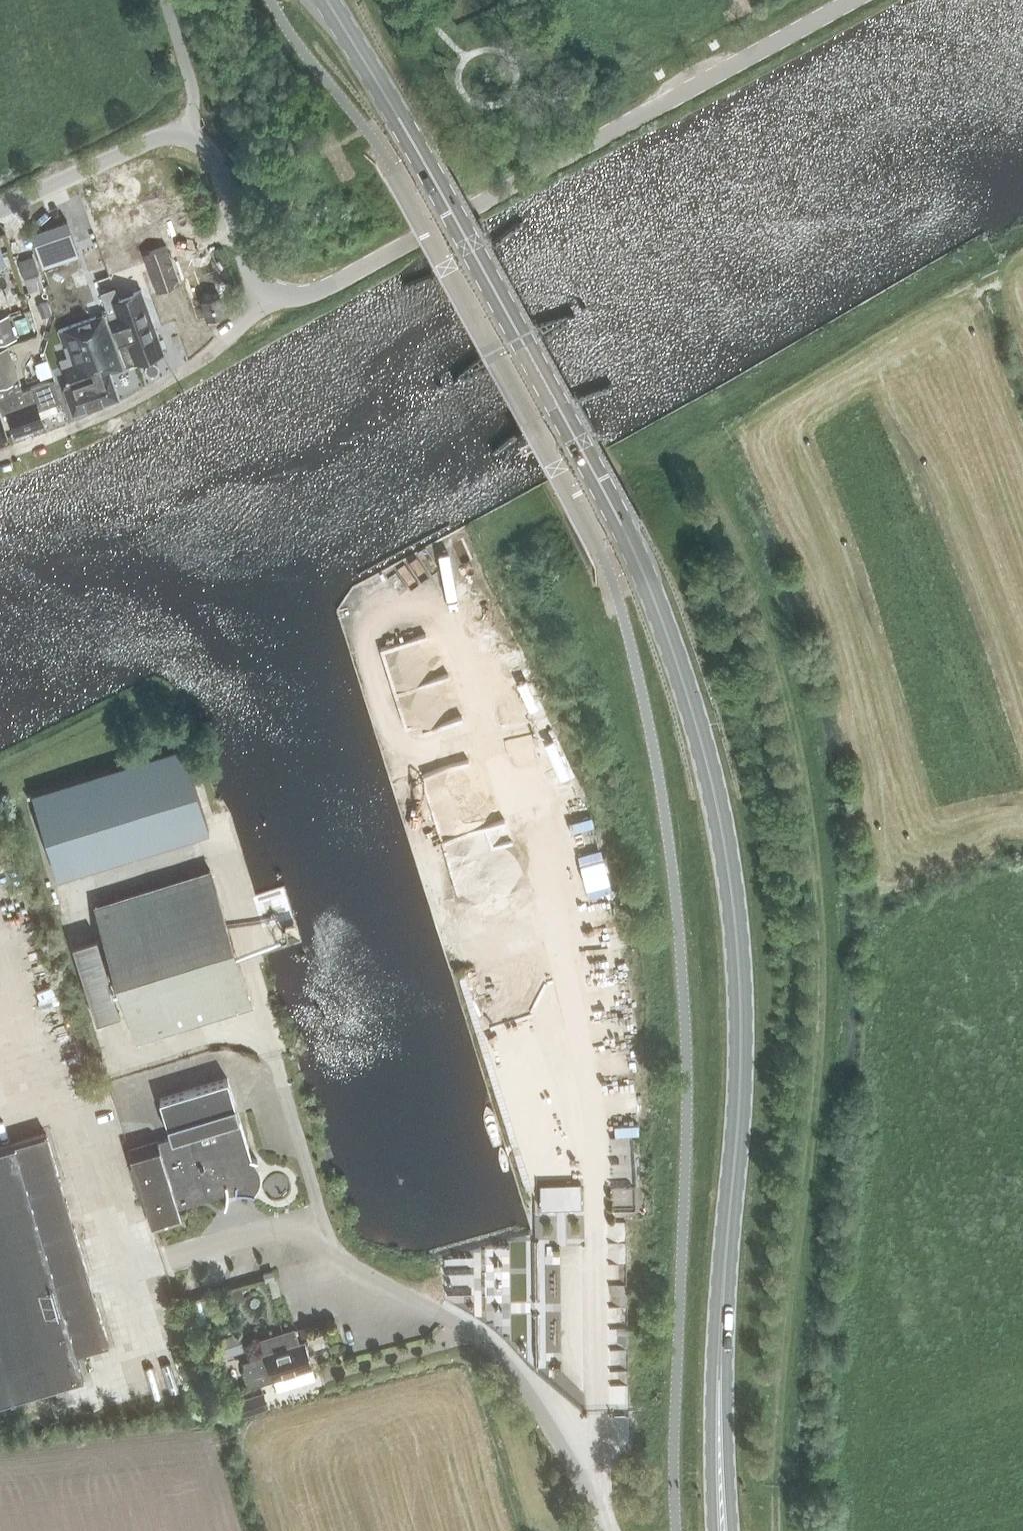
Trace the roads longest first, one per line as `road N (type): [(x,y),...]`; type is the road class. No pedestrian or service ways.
road 1 (primary): [(719,1420),(740,989),(723,836),(695,721),(657,606),(600,484),(328,0)]
road 2 (track): [(778,1530),(782,1371),(828,1058),(816,815),(805,743),(743,528),(690,481),(627,471)]
road 3 (unclassified): [(266,287),(296,296),(322,290),(852,0)]
road 4 (track): [(0,455),(118,408),(179,371),(234,328),(266,287)]
road 5 (unclassified): [(0,210),(160,136),(184,133)]
road 6 (unclassified): [(266,287),(247,263),(208,146),(184,133)]
road 7 (unclassified): [(184,133),(193,88),(165,0)]

